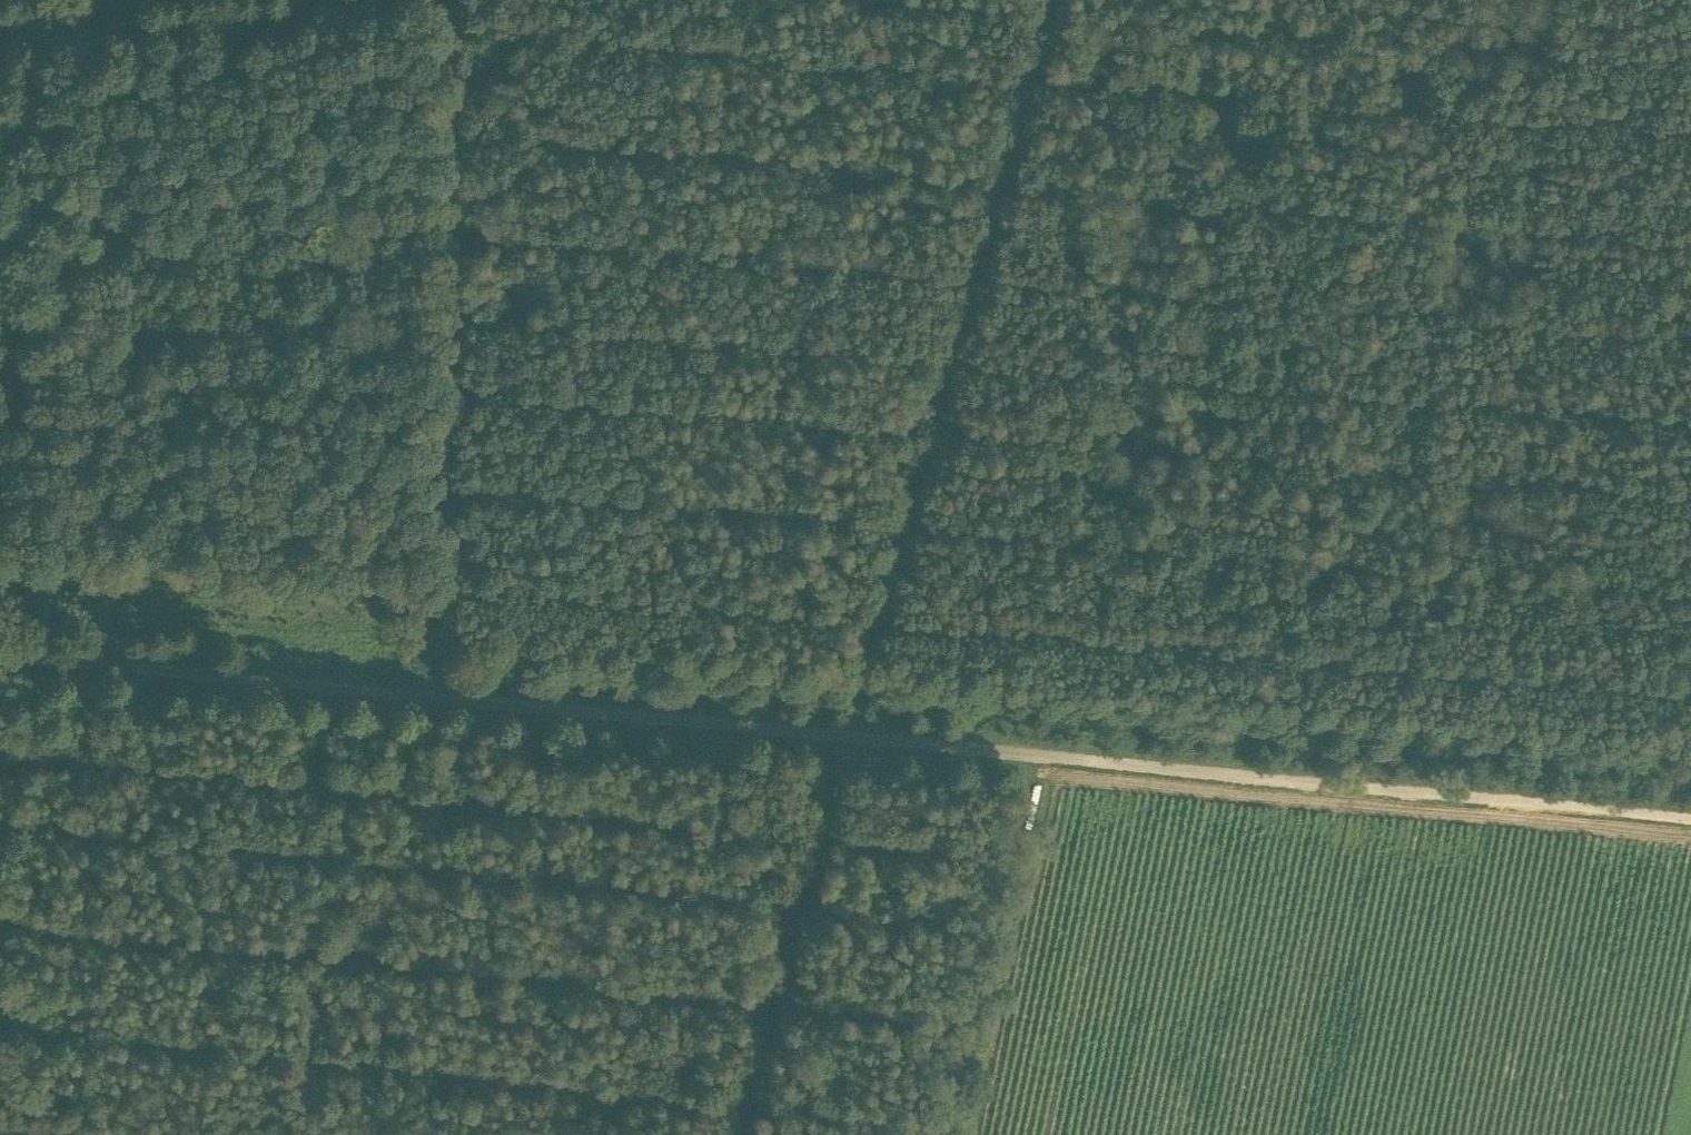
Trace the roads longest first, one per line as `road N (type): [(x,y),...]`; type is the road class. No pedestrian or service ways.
road 1 (track): [(0,655),(1690,822)]

